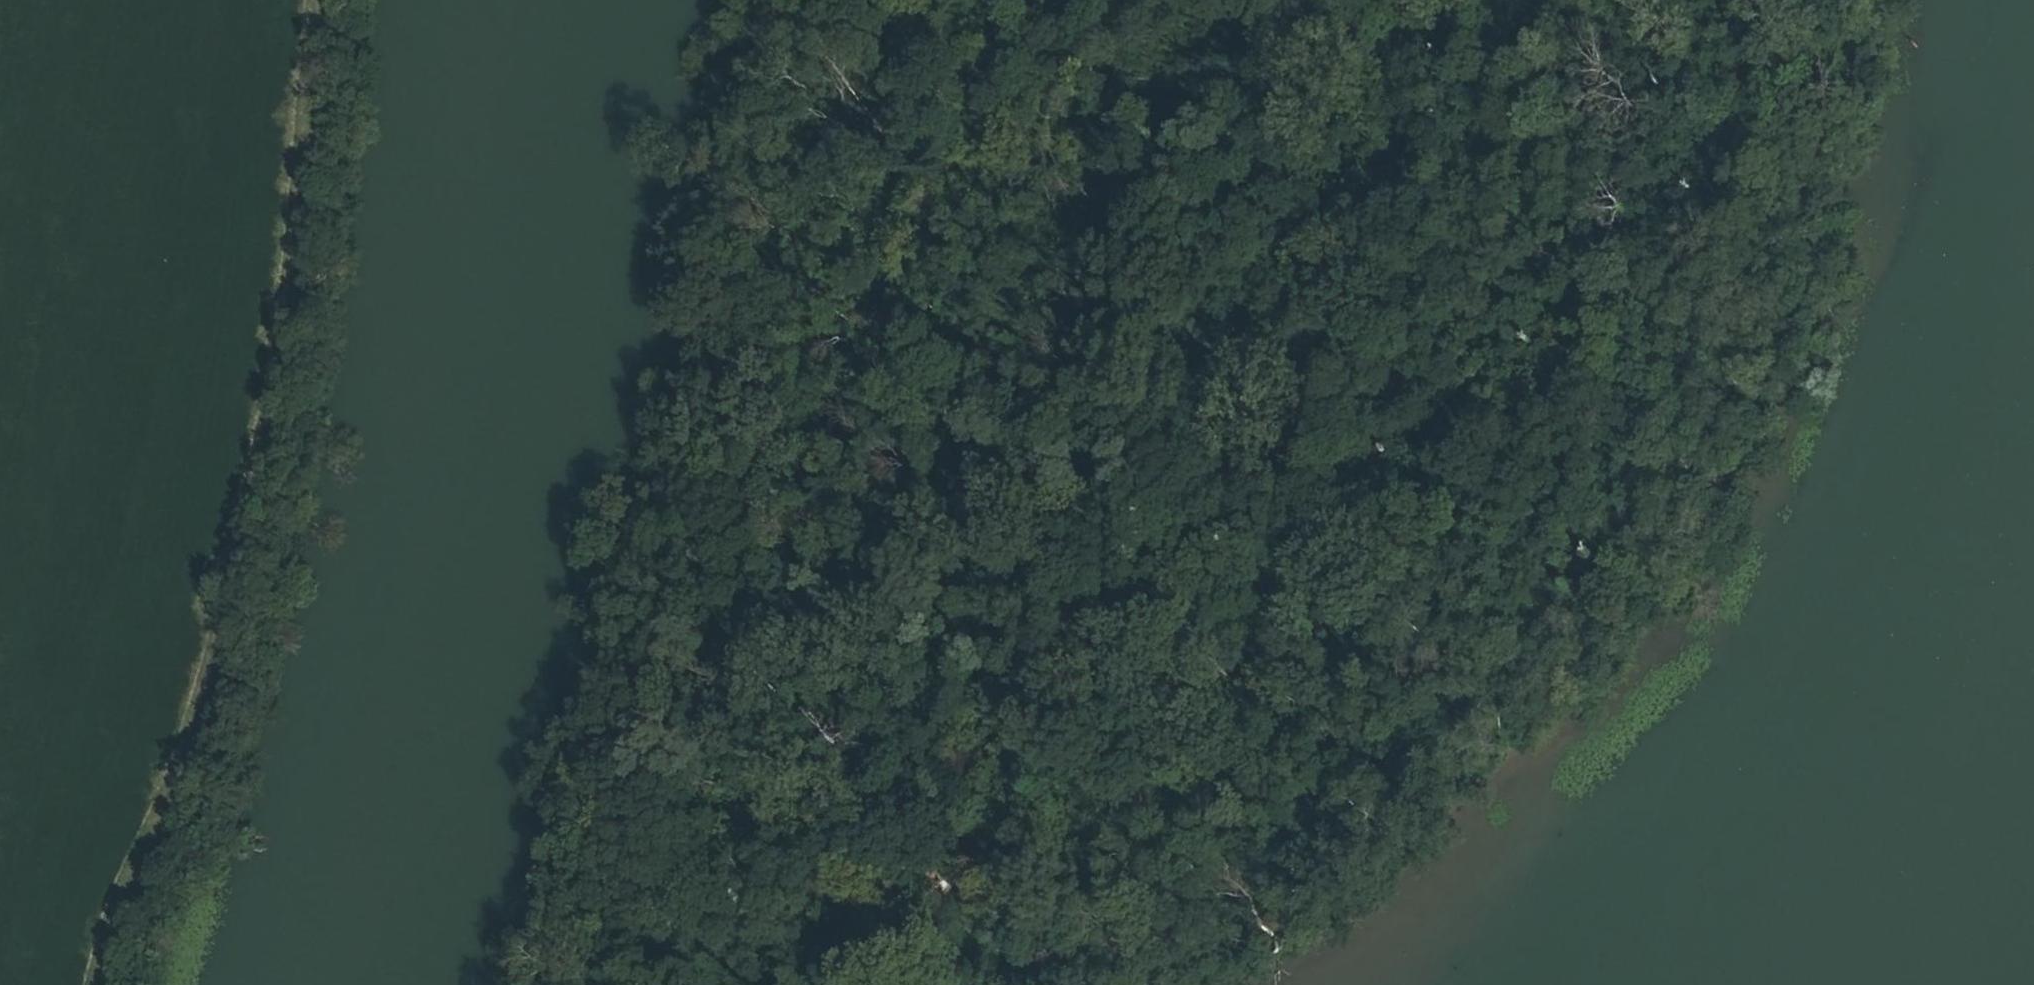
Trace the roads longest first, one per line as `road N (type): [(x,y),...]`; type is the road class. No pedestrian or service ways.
road 1 (track): [(326,0),(283,388),(206,719),(104,984)]

